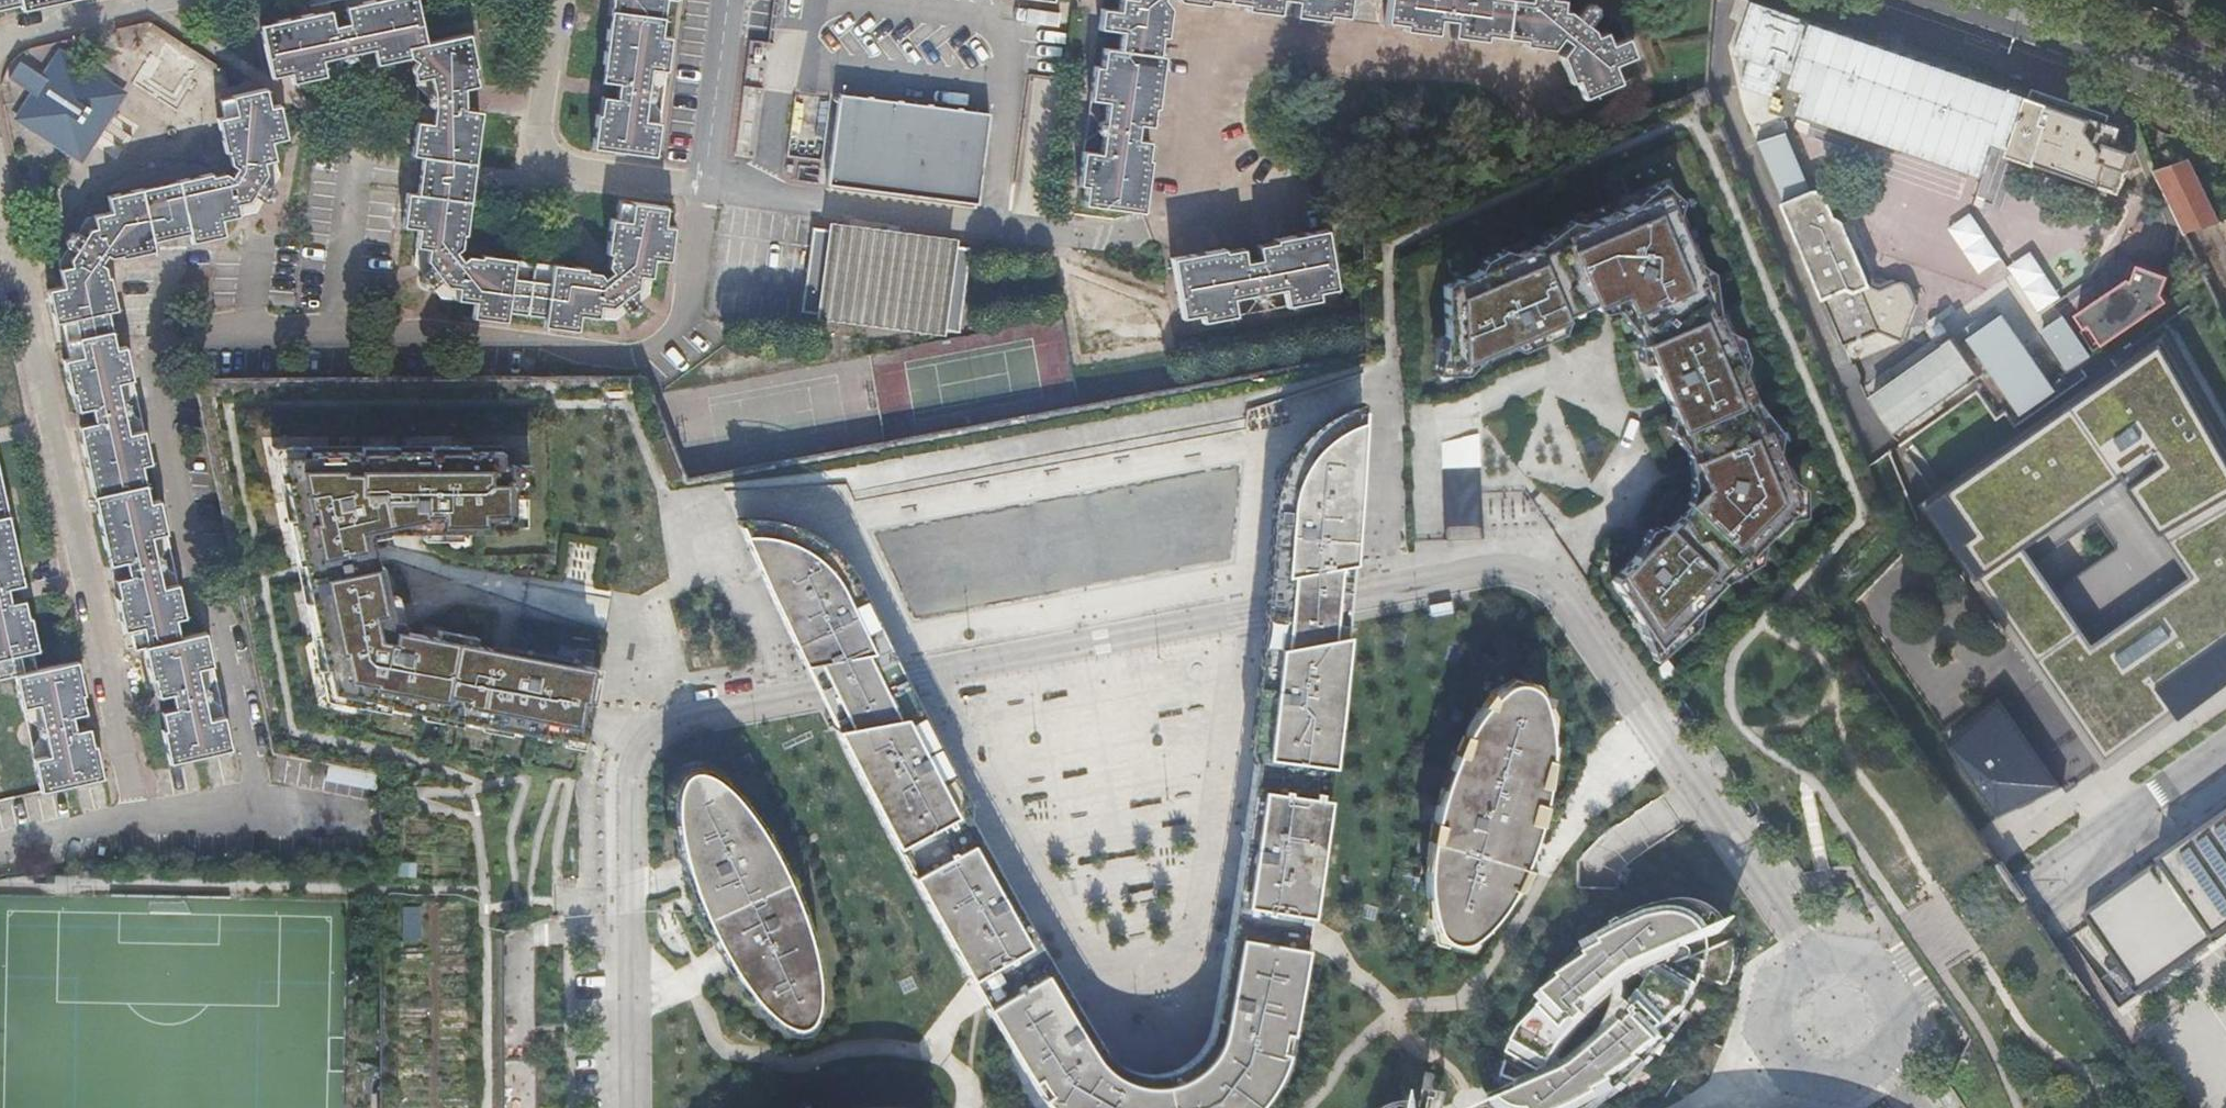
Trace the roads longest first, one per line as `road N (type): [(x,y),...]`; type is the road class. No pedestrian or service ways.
road 1 (residential): [(1795,955),(1702,793),(1558,595),(1498,571),(650,732),(623,772),(627,1107)]
road 2 (residential): [(0,206),(135,814)]
road 3 (residential): [(727,0),(704,185),(569,169),(543,146),(554,0)]
road 4 (secondary): [(1910,0),(2037,40),(2225,125)]
road 5 (residential): [(1933,989),(2071,891),(2145,797)]
road 6 (secondary): [(2225,99),(1984,0)]
road 7 (residential): [(1795,955),(1769,989),(1768,1032),(1777,1052),(1810,1079),(1853,1081),(1873,1073)]
road 8 (residential): [(2145,797),(2015,887)]
road 9 (residential): [(2015,887),(1890,971)]
road 10 (residential): [(142,0),(5,31),(0,38)]

